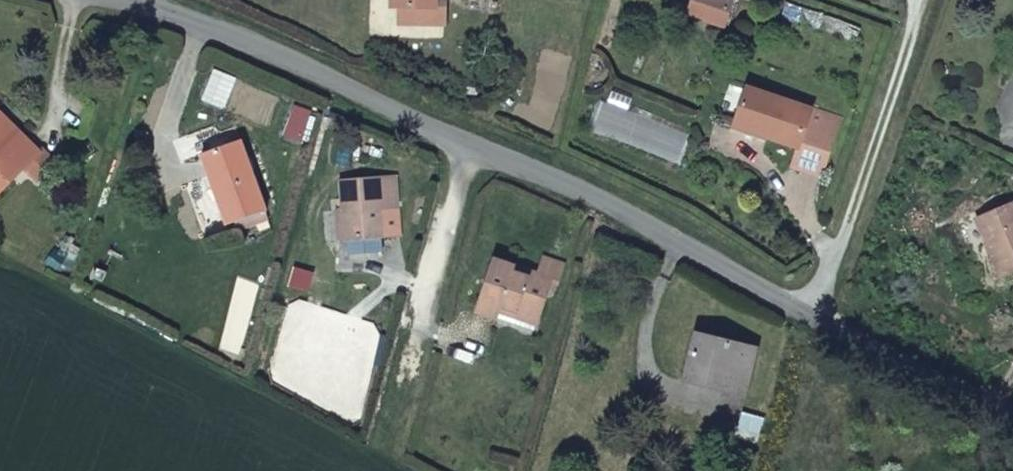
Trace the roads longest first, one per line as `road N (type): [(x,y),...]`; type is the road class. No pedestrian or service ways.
road 1 (residential): [(127,0),(262,47),(587,194),(809,316),(1012,407)]

